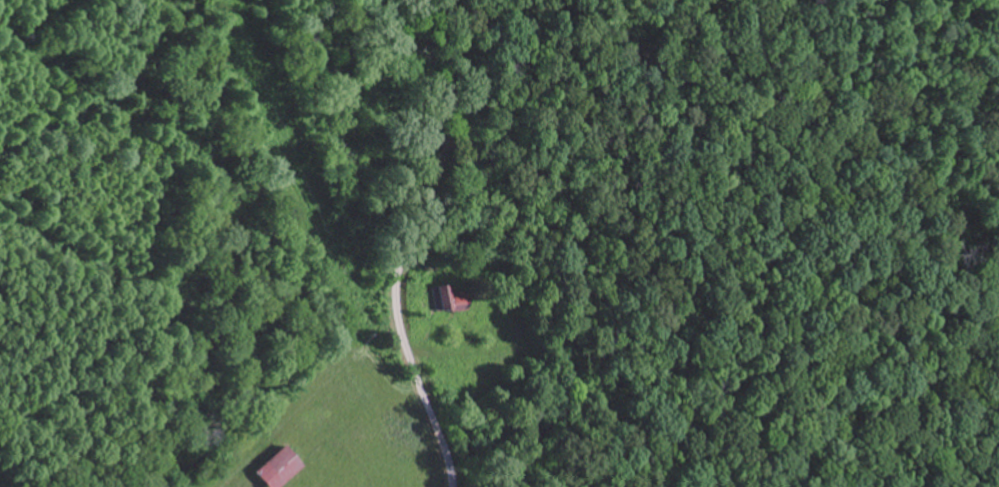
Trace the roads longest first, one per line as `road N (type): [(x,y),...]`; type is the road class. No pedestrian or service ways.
road 1 (residential): [(447,486),(395,308),(398,275),(466,102),(465,58),(446,0)]

